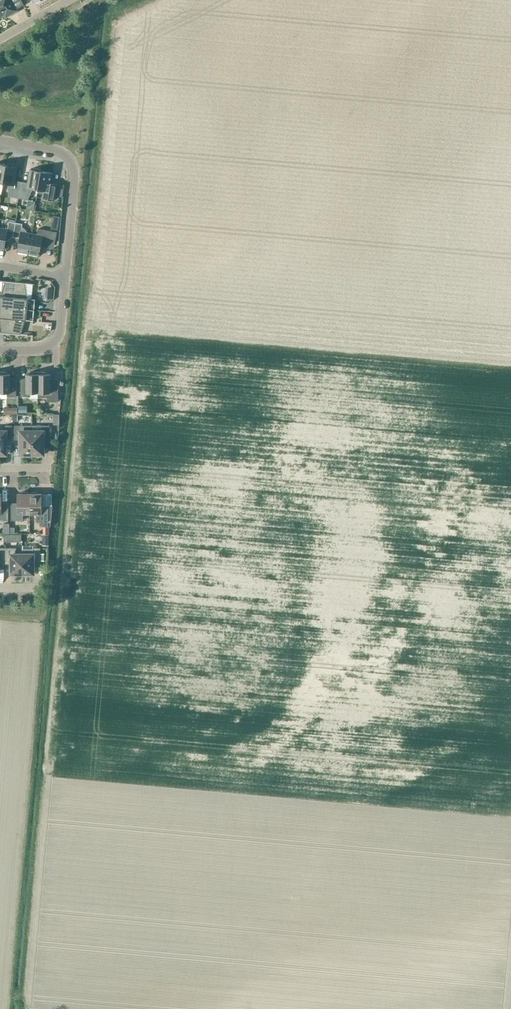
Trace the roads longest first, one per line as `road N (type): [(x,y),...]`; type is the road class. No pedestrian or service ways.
road 1 (residential): [(66,281),(74,170),(59,155),(0,144)]
road 2 (residential): [(0,354),(40,354),(57,344),(66,281)]

